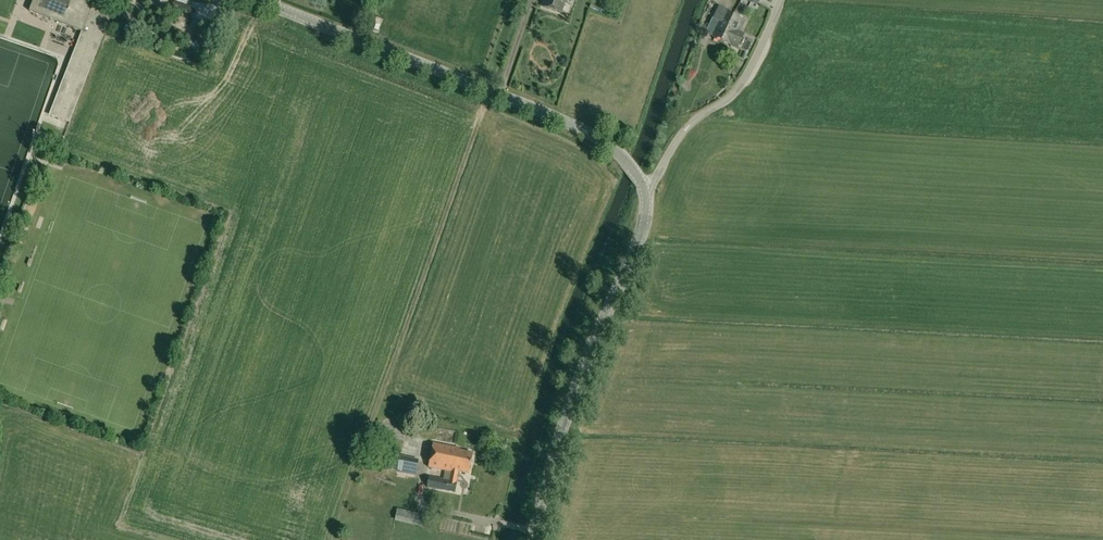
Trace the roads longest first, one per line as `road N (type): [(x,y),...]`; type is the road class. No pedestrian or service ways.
road 1 (tertiary): [(649,192),(598,134),(259,0)]
road 2 (tertiary): [(535,539),(574,395),(638,250),(649,192)]
road 3 (track): [(490,91),(368,435)]
road 4 (unclassified): [(649,192),(684,132),(735,93),(780,0)]

